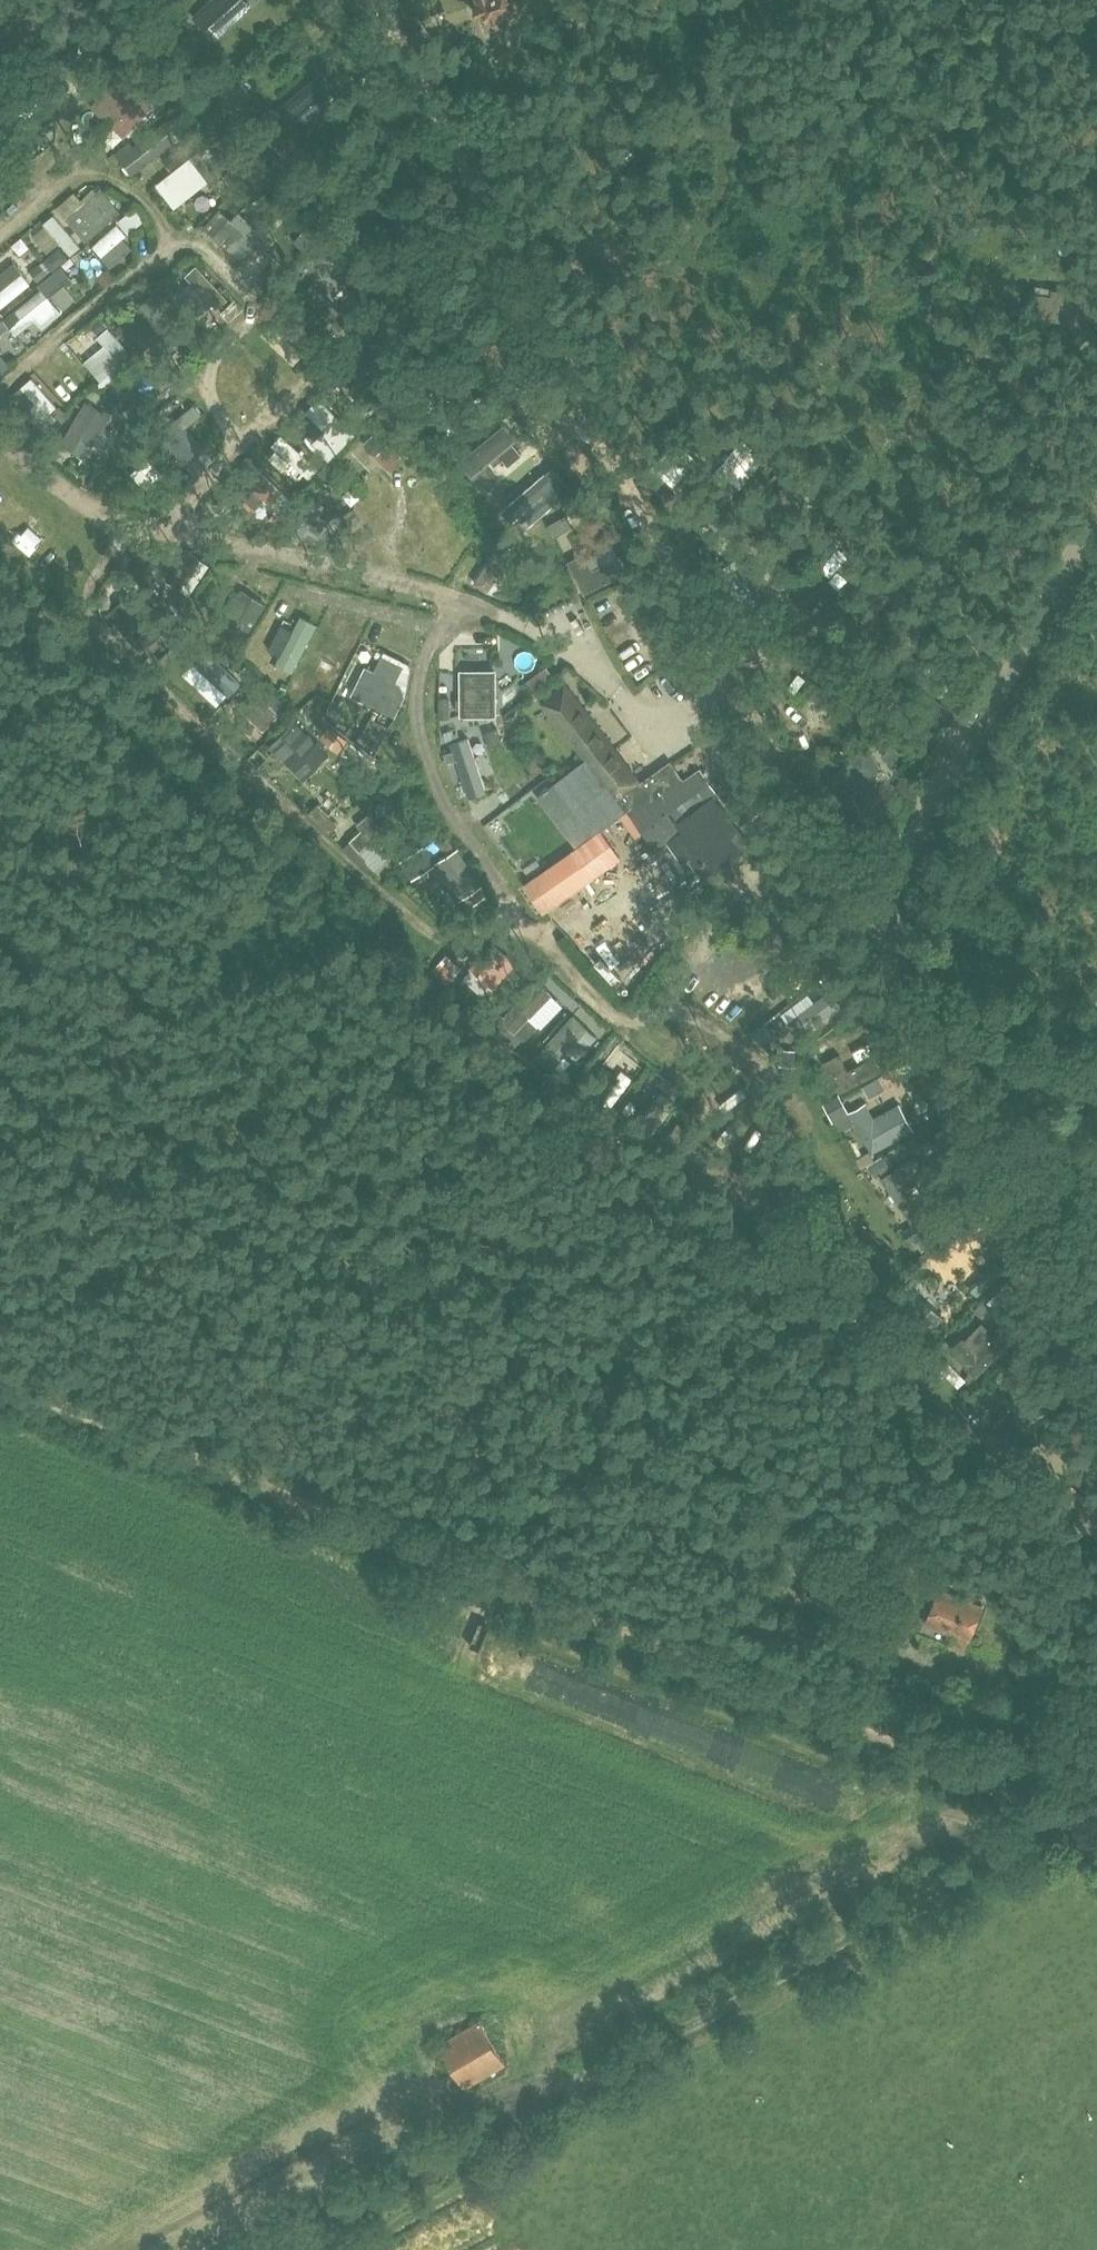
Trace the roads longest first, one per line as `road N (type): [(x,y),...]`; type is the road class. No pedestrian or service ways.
road 1 (track): [(1096,1830),(0,1390)]
road 2 (unclassified): [(885,919),(871,910),(674,565),(375,0)]
road 3 (unclassified): [(1096,1388),(883,939),(885,919)]
road 4 (unclassified): [(885,919),(1096,528)]

